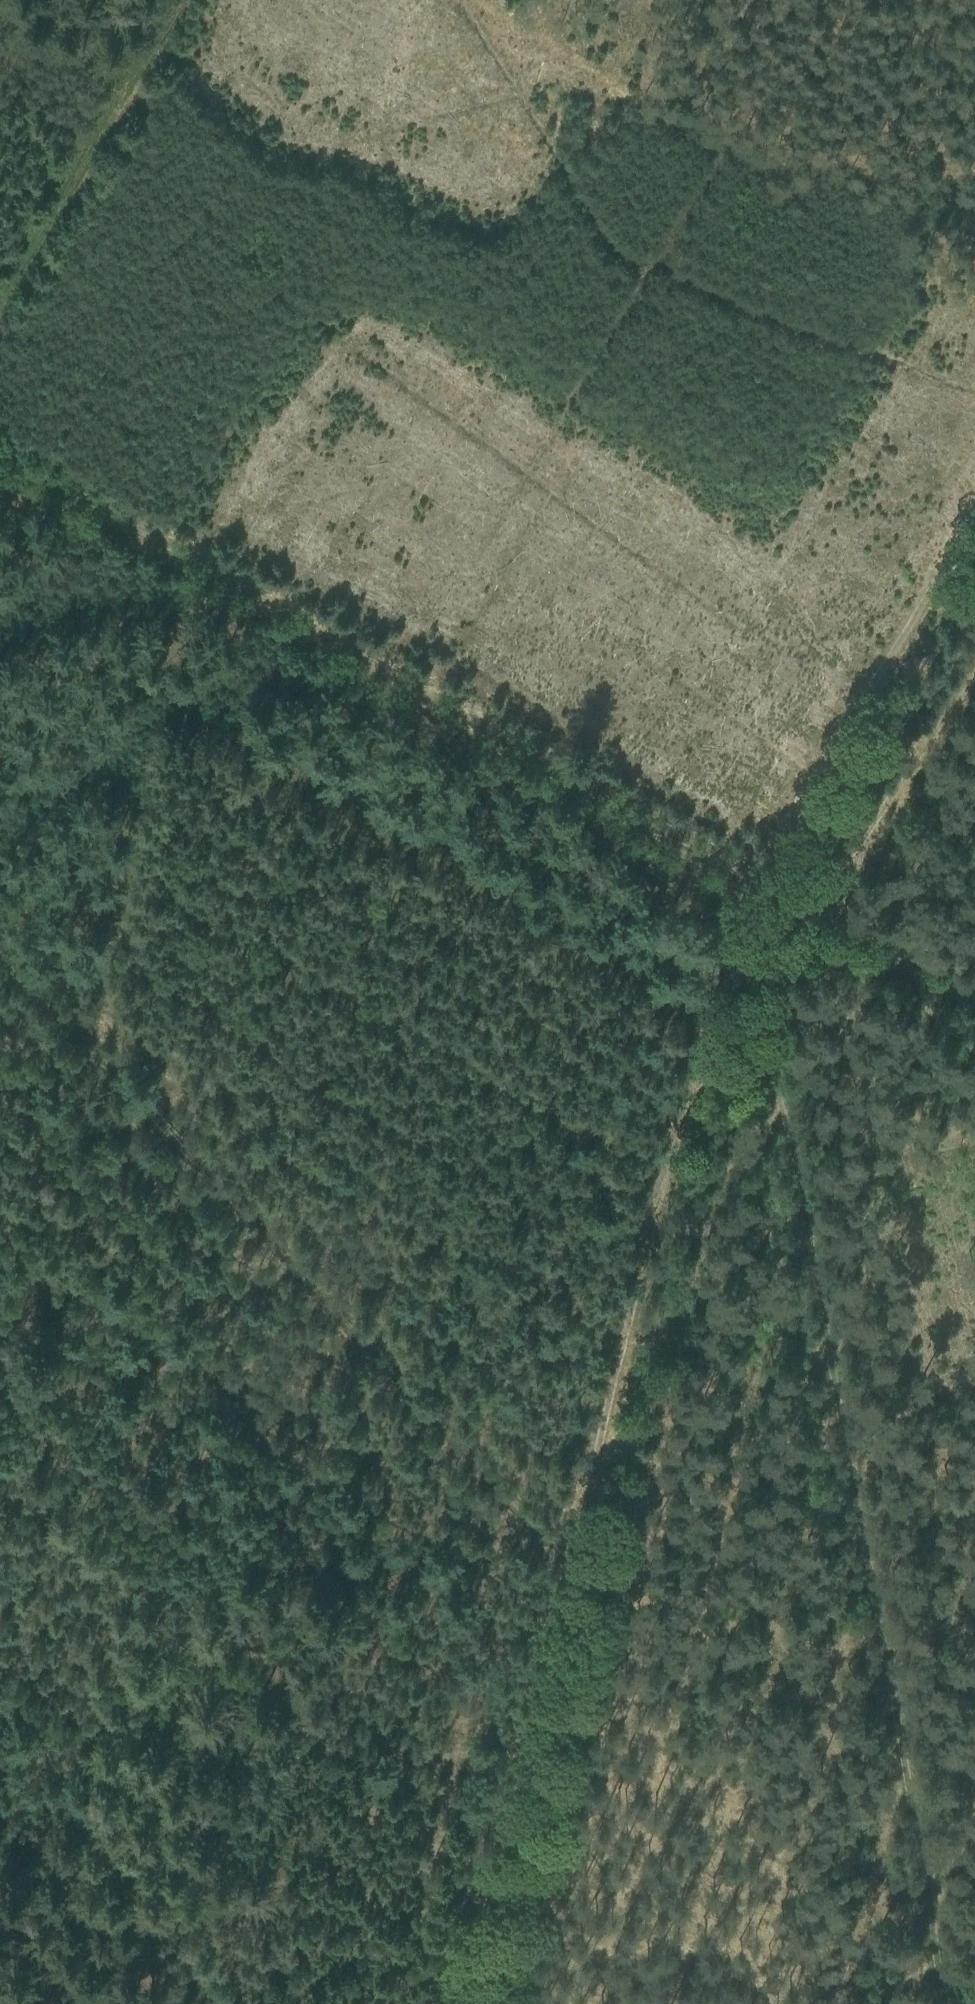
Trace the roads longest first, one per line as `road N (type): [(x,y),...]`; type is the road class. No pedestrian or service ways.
road 1 (track): [(974,523),(756,890)]
road 2 (track): [(0,305),(189,0)]
road 3 (track): [(796,907),(858,855),(974,660)]

